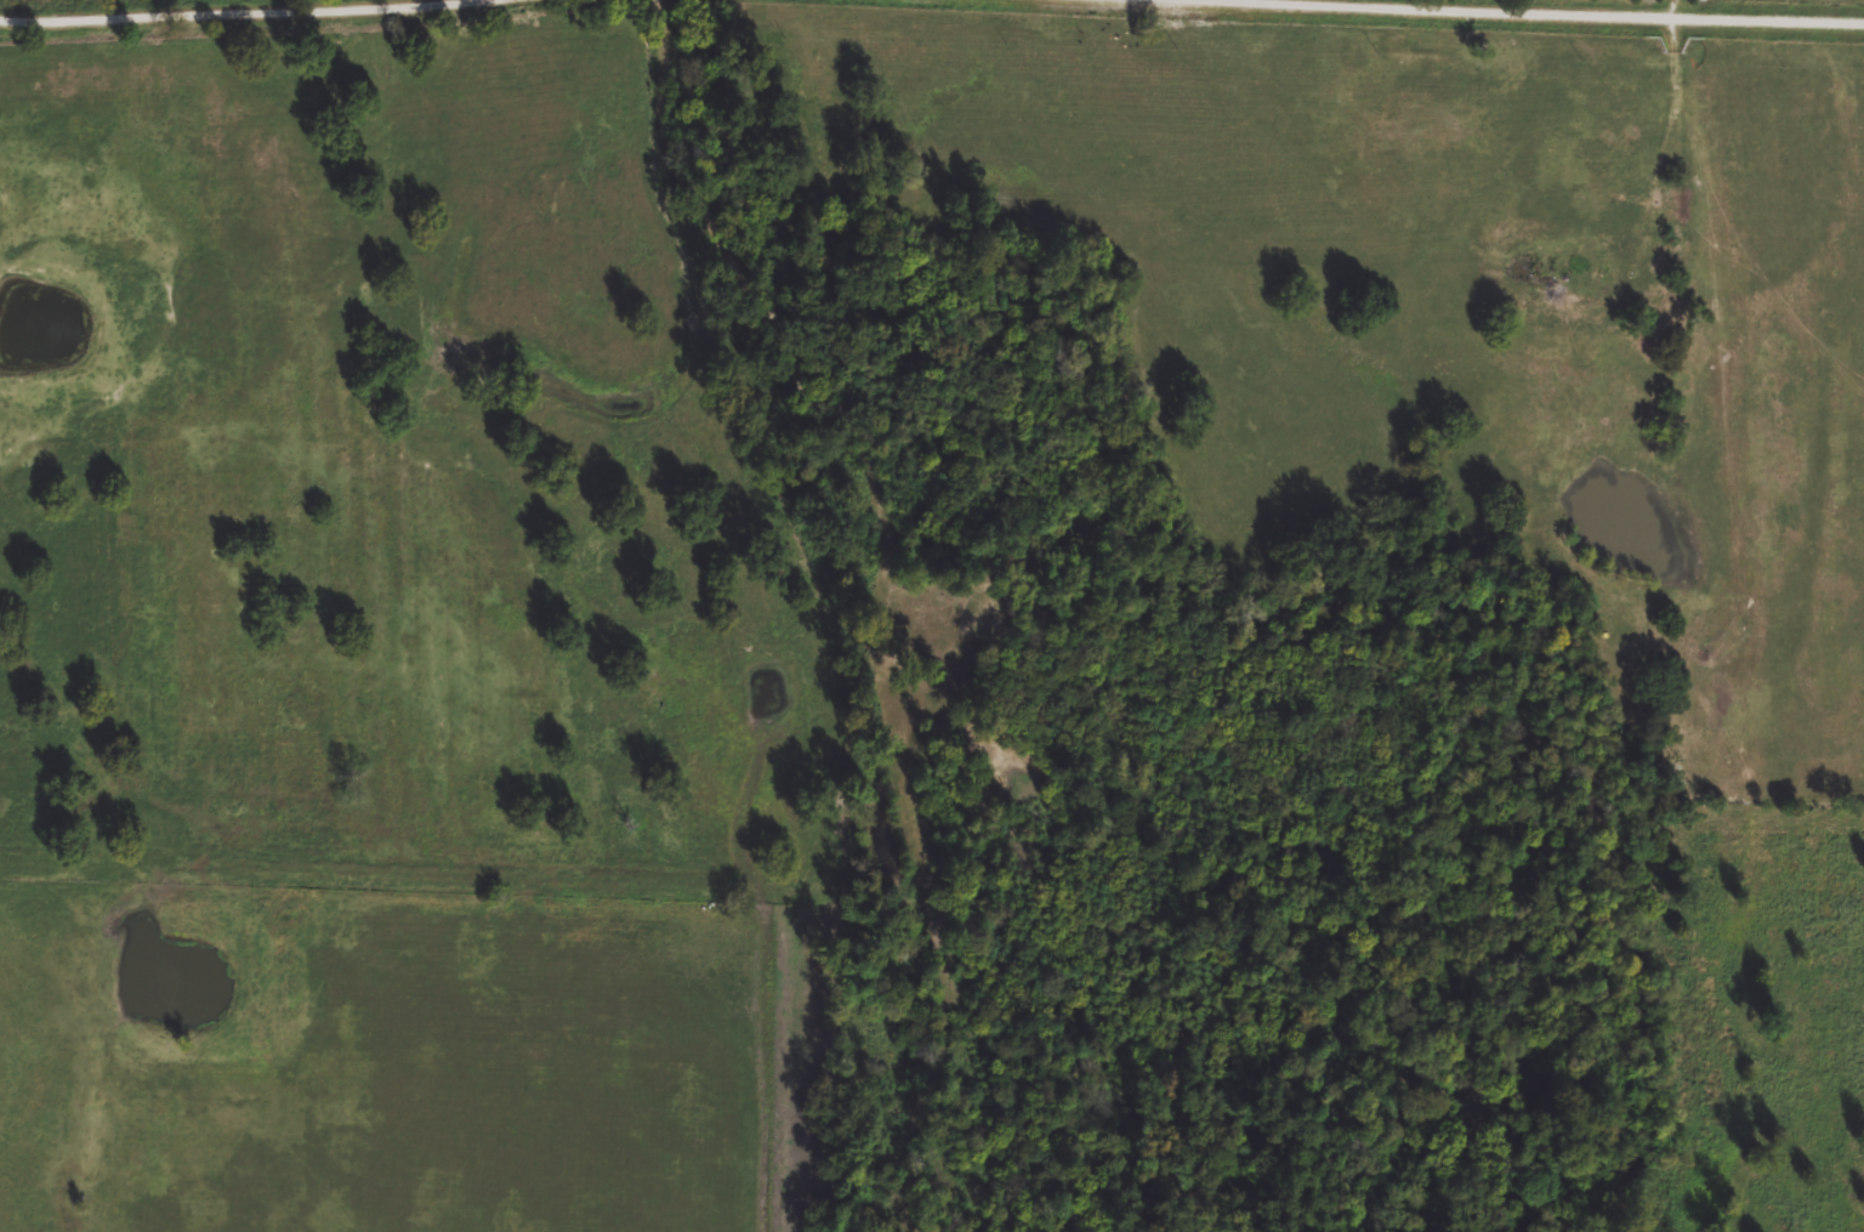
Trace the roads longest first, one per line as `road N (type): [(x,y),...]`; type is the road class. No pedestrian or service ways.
road 1 (residential): [(1863,22),(1242,0)]
road 2 (residential): [(405,0),(0,19)]

